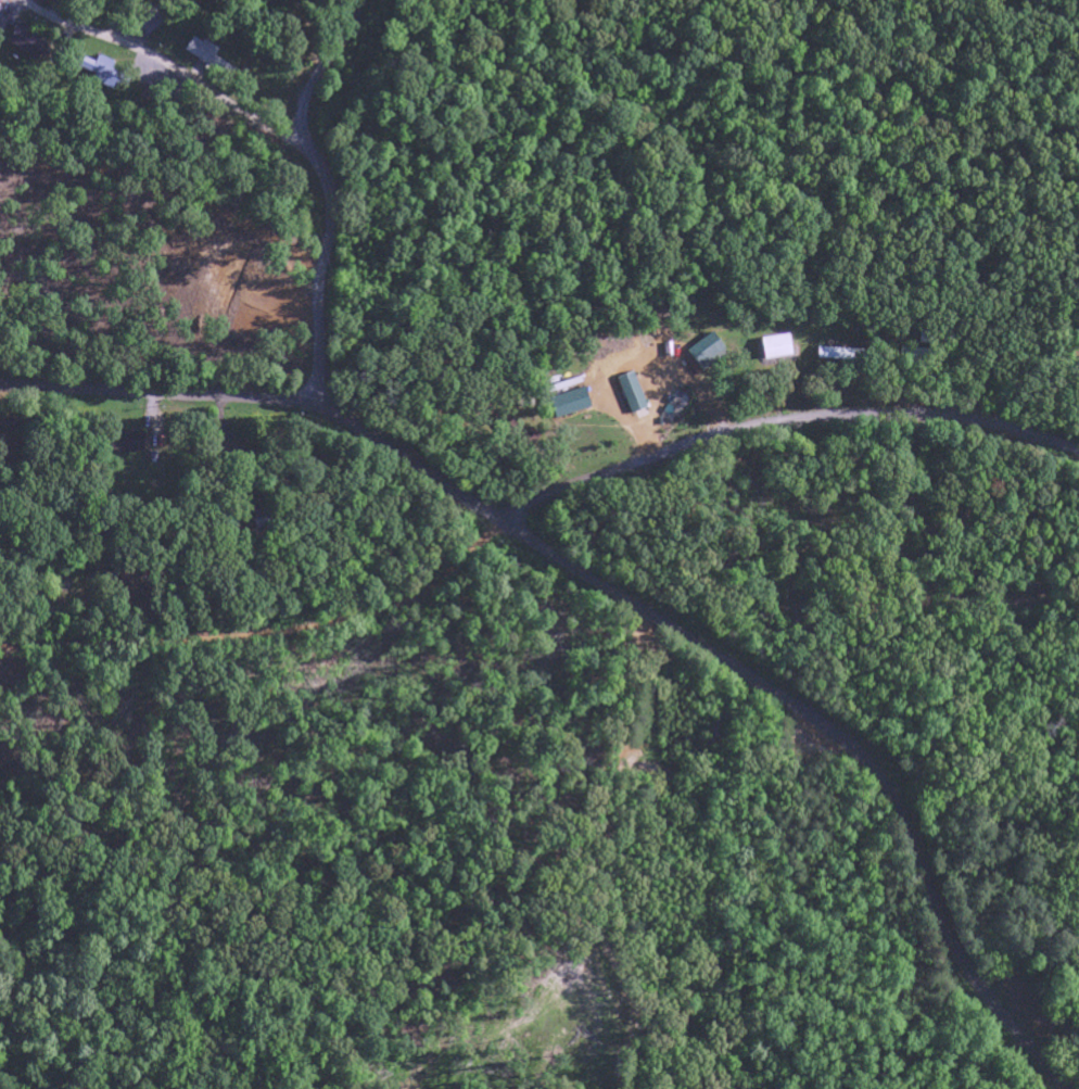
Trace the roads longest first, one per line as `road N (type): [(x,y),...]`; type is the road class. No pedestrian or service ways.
road 1 (residential): [(0,385),(316,405),(779,696),(869,771),(909,843),(935,919),(978,985),(1066,1088)]
road 2 (residential): [(0,646),(245,634),(394,604),(441,580),(528,503),(769,420),(911,415),(1078,449)]
road 3 (residential): [(316,405),(318,286),(330,214),(301,121),(305,96),(357,0)]
road 4 (residential): [(314,160),(165,63),(28,0)]

